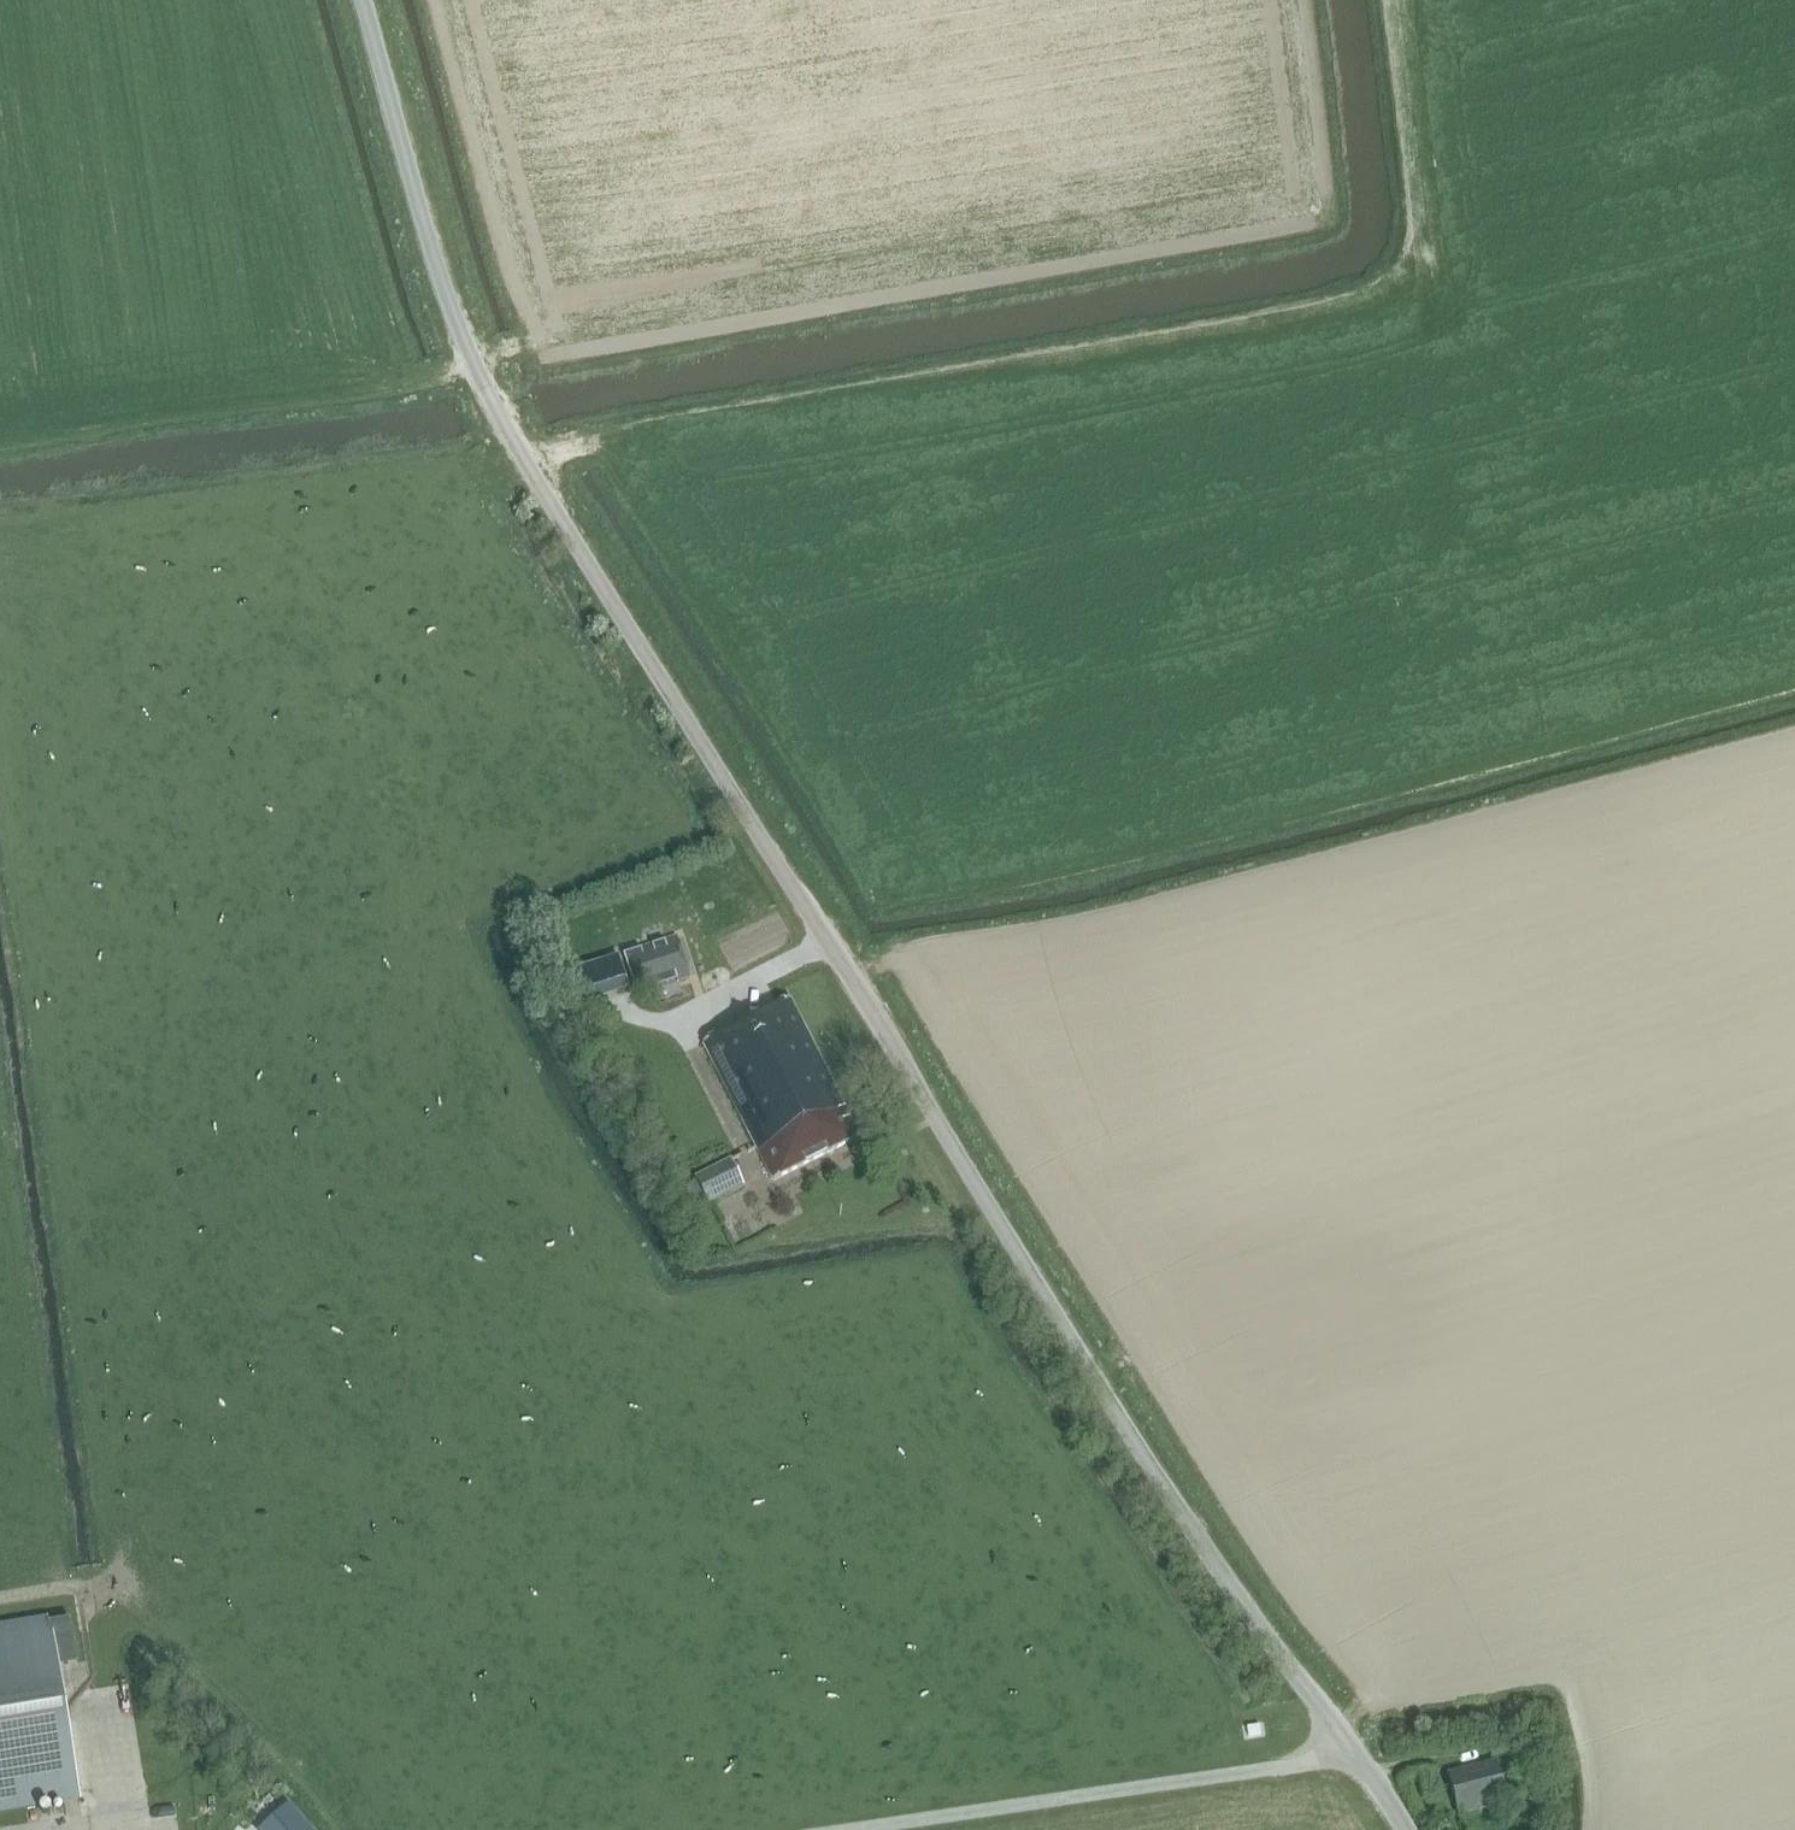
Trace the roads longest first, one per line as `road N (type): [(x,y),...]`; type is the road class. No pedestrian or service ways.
road 1 (unclassified): [(1347,1742),(1158,1482),(520,455),(441,281),(362,0)]
road 2 (unclassified): [(1347,1742),(1293,1764),(839,1829)]

